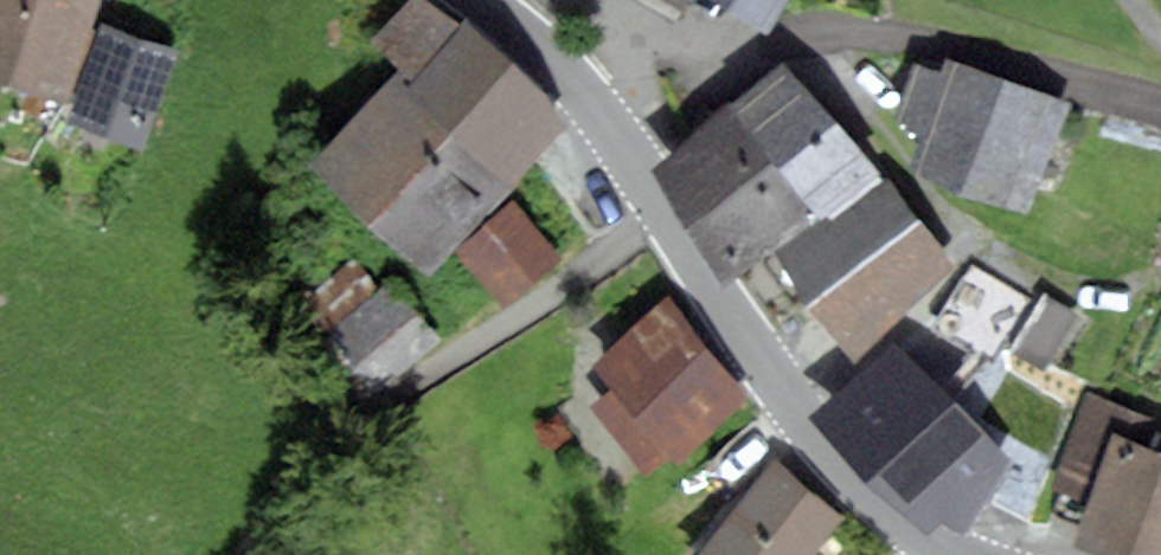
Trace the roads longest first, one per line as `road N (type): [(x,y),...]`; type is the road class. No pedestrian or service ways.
road 1 (residential): [(1160,105),(902,36),(840,31),(738,56),(601,117)]
road 2 (secondary): [(963,554),(889,511),(807,431),(601,117)]
road 3 (track): [(811,34),(851,101),(943,220),(1060,291),(1132,295),(1160,283)]
road 4 (secondary): [(601,117),(545,52),(483,0)]

